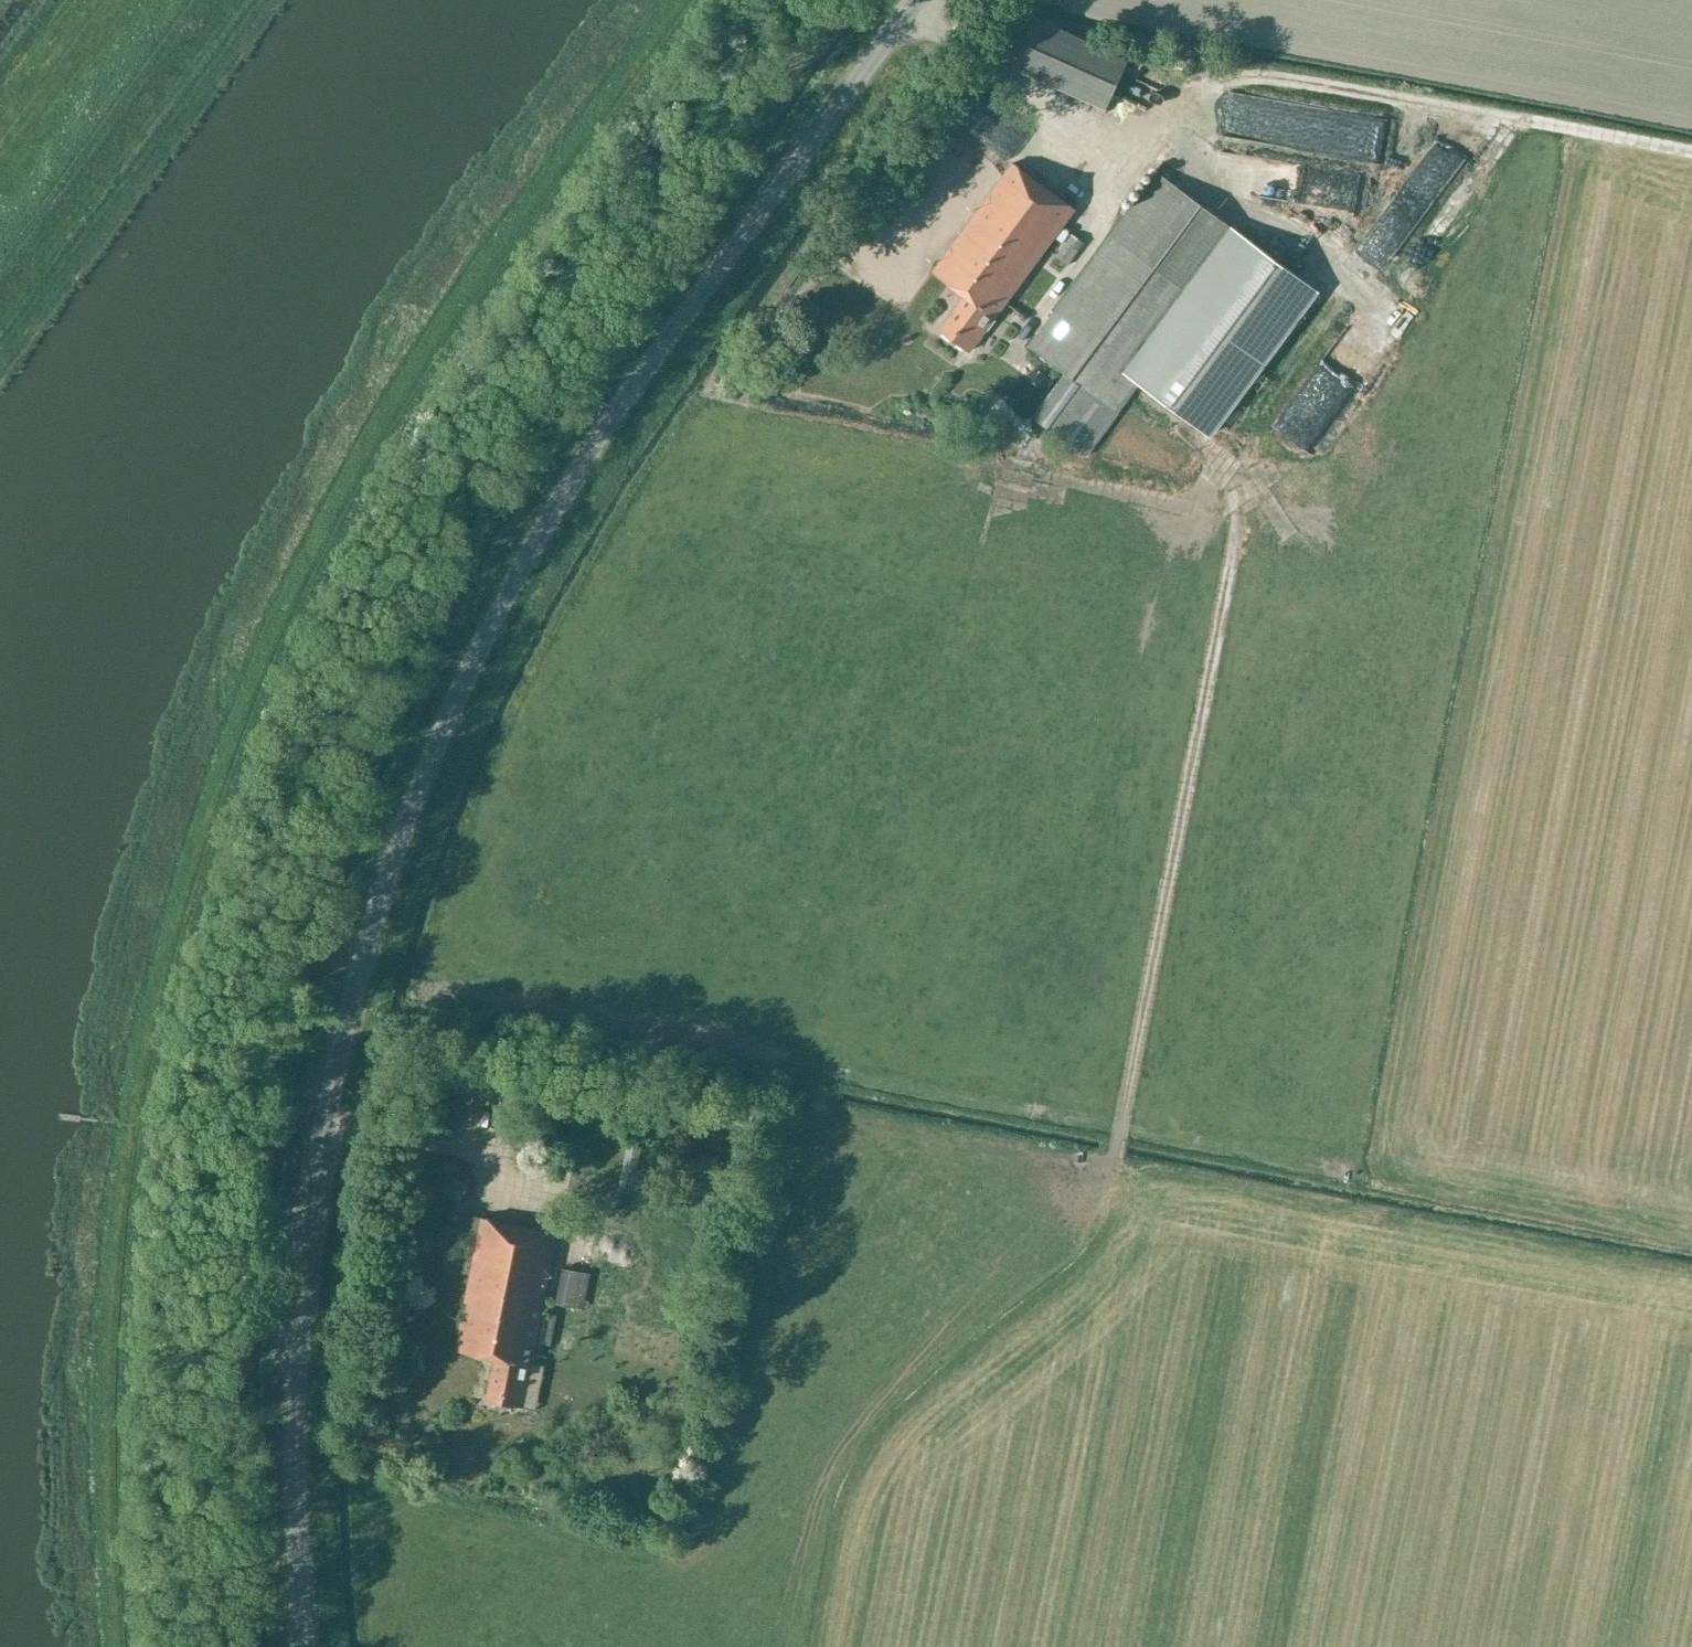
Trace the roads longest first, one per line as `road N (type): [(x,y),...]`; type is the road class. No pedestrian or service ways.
road 1 (unclassified): [(309,1646),(297,1431),(322,1139),(377,900),(414,792),(470,655),(588,447),(907,0)]

